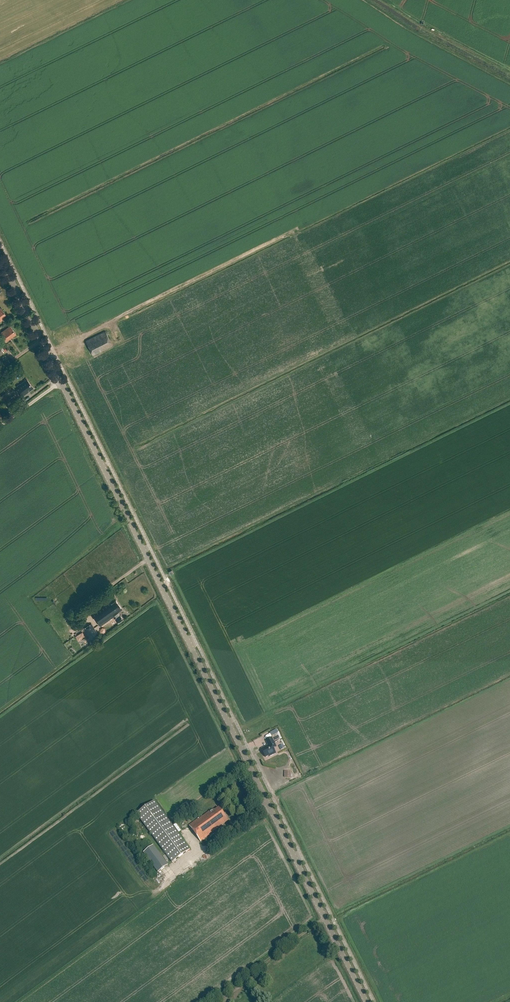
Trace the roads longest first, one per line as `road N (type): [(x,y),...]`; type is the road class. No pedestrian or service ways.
road 1 (secondary): [(366,1001),(0,257)]

